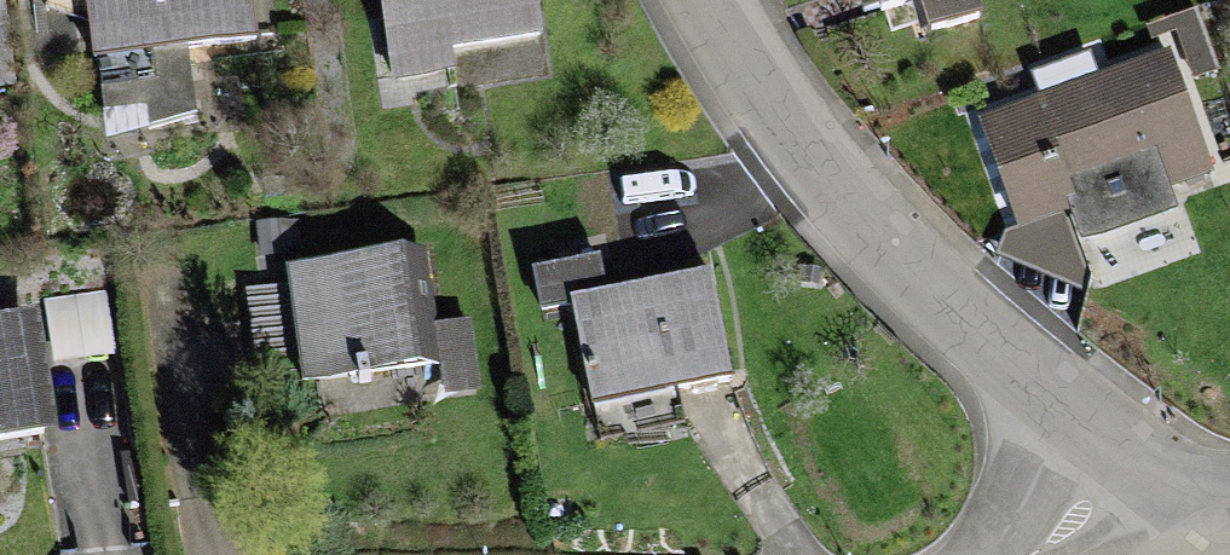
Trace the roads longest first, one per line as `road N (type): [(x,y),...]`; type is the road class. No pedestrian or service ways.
road 1 (residential): [(703,0),(792,143),(893,255),(1017,367),(1132,451)]
road 2 (residential): [(1019,554),(1132,451)]

